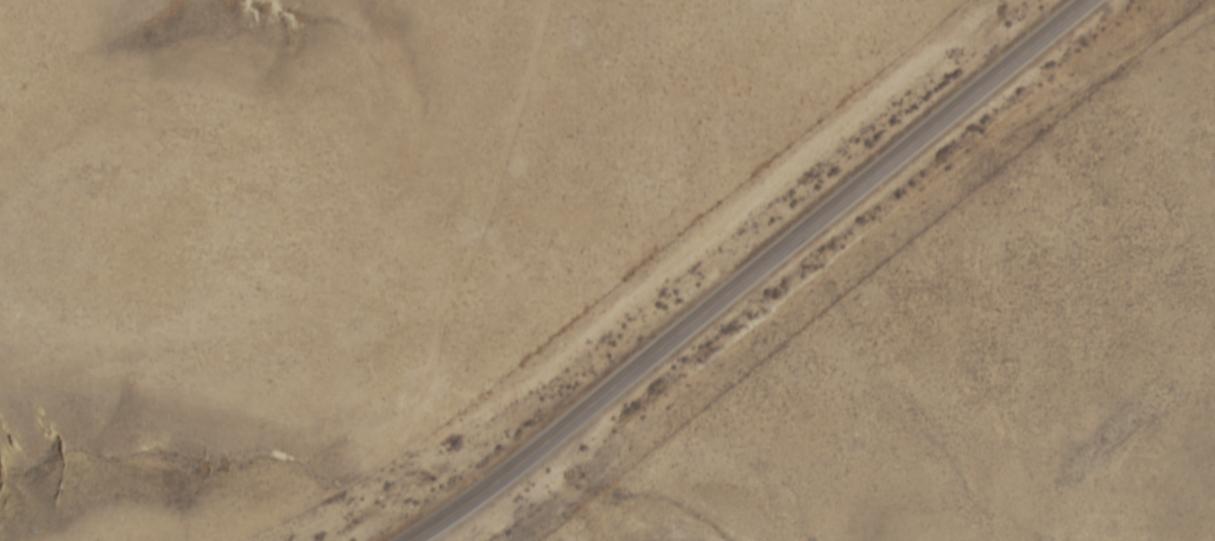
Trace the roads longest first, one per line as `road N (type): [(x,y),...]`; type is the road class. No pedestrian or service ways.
road 1 (primary): [(421,540),(472,509),(1106,0)]
road 2 (track): [(1214,36),(1094,106),(894,267),(720,540)]

